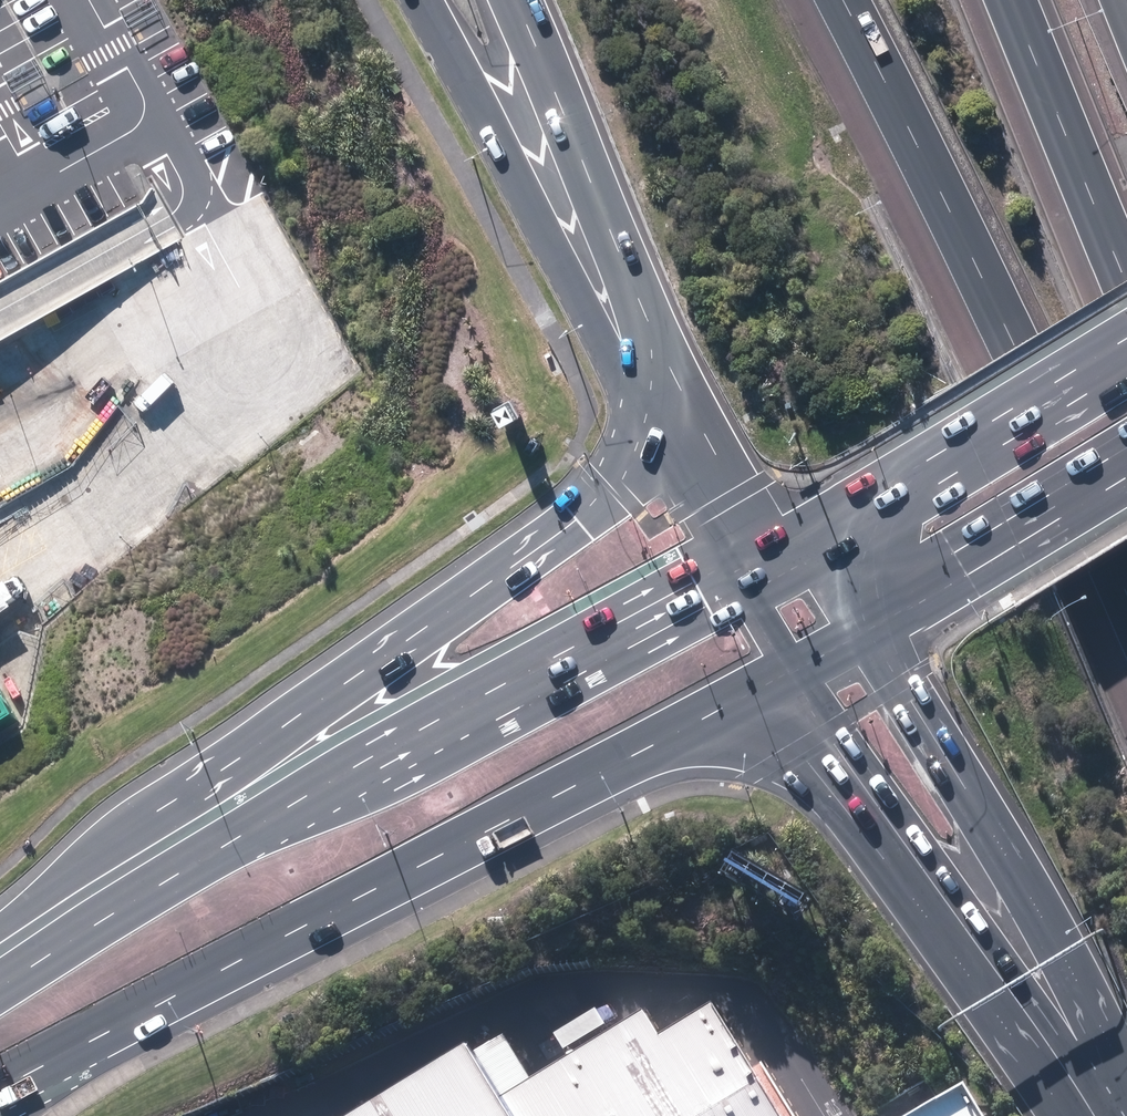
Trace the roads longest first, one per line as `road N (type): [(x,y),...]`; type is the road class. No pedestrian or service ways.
road 1 (secondary): [(784,669),(0,1081)]
road 2 (secondary): [(65,916),(614,489),(642,443),(656,386)]
road 3 (secondary): [(65,916),(728,564)]
road 4 (motorway): [(1126,586),(855,0)]
road 5 (motorway): [(1126,1089),(1091,1005),(861,627)]
road 6 (motorway): [(1074,1115),(784,669)]
road 7 (unclassified): [(633,322),(429,0)]
road 8 (motorway): [(633,322),(512,0)]
road 9 (motorway): [(1126,302),(1007,0)]
road 10 (secondary): [(1126,467),(861,627)]
road 11 (secondary): [(866,483),(1126,334)]
road 12 (secondary): [(728,564),(656,386)]
road 13 (secondary): [(728,564),(866,483)]
road 14 (motorway): [(861,627),(850,577),(866,483)]

